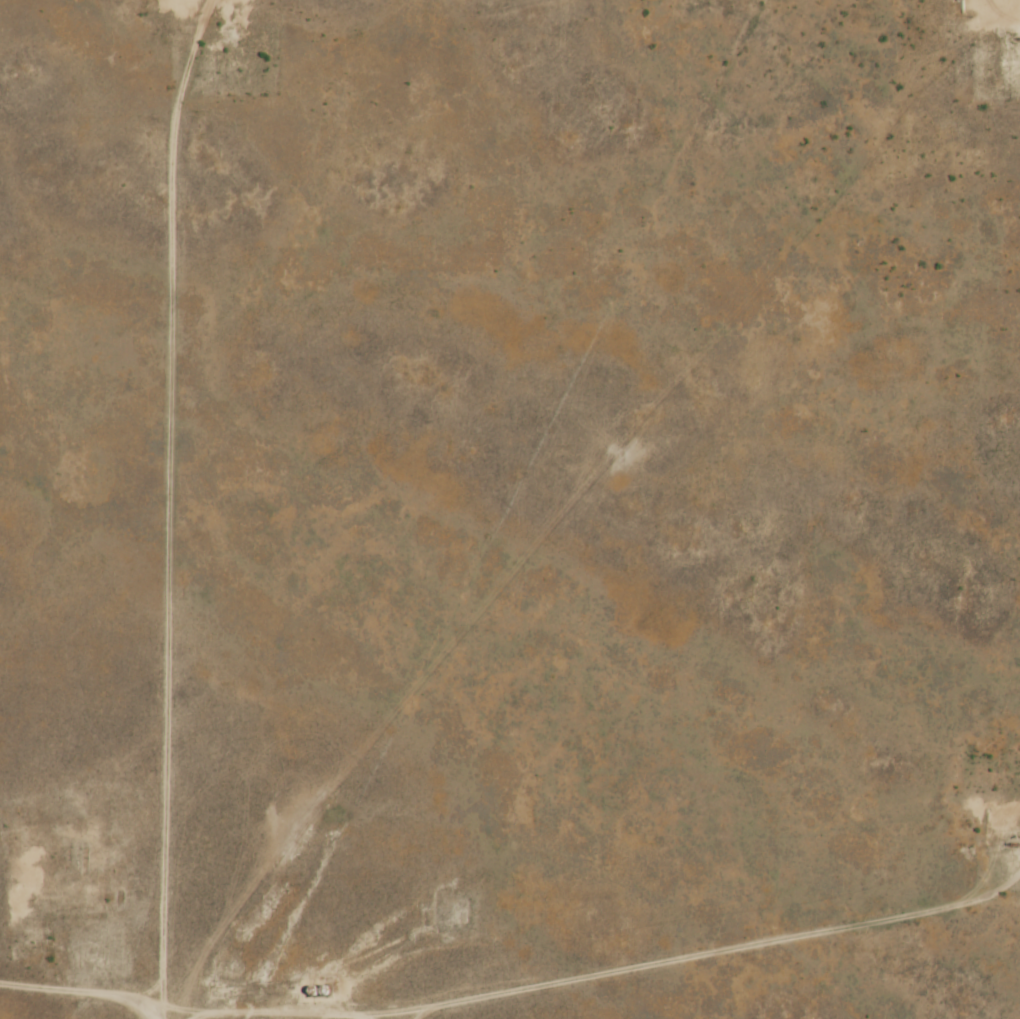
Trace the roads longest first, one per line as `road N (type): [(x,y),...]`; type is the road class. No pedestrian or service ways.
road 1 (track): [(161,1018),(172,127)]
road 2 (track): [(209,1018),(679,981),(1019,925)]
road 3 (track): [(0,980),(117,1000),(152,1018)]

